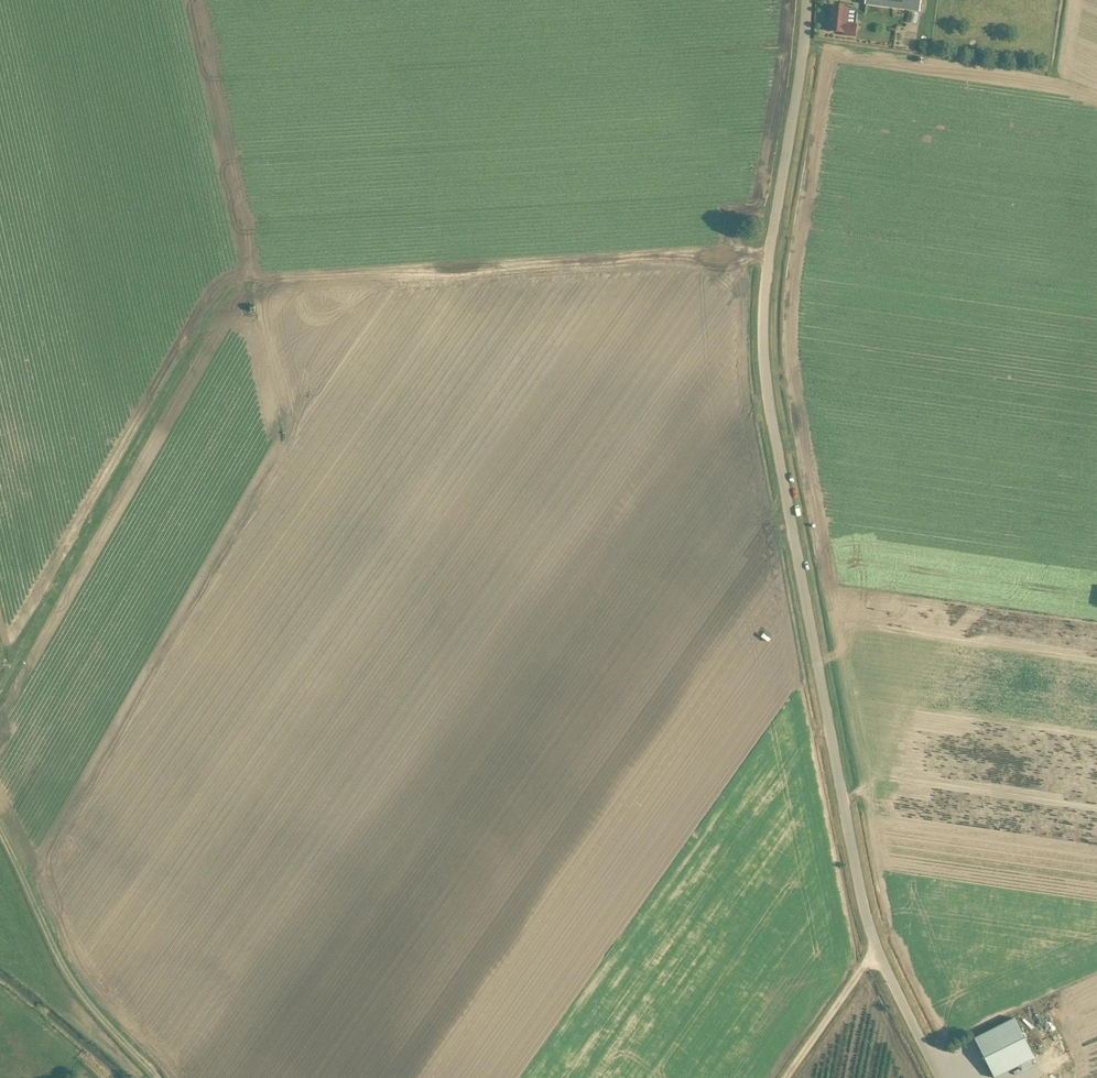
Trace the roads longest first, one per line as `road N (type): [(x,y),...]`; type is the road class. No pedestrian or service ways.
road 1 (unclassified): [(937,1077),(877,955),(860,891),(764,366),(768,255),(806,0)]
road 2 (track): [(0,835),(73,980),(159,1077)]
road 3 (track): [(877,955),(786,1077)]

